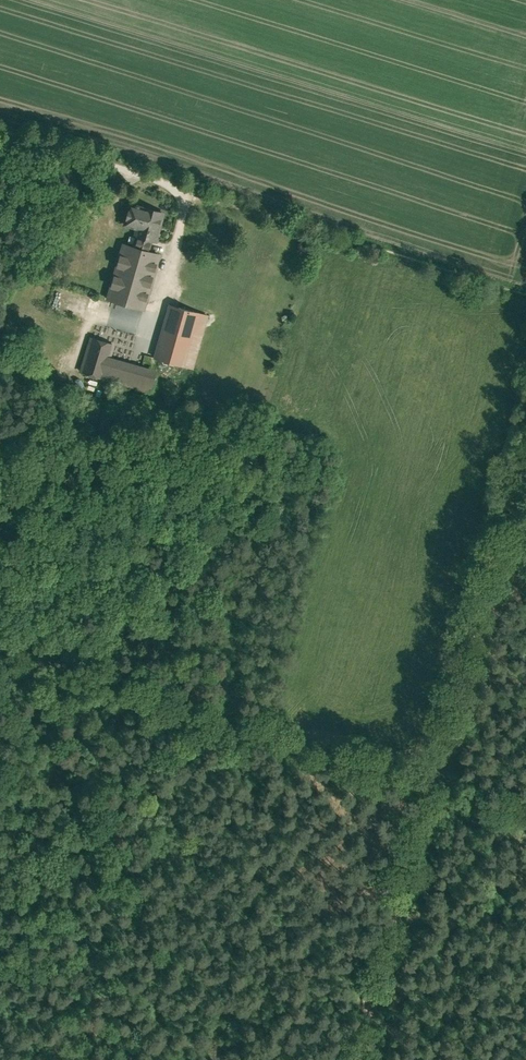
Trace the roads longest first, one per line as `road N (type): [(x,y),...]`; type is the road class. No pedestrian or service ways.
road 1 (track): [(446,786),(0,643)]
road 2 (track): [(446,786),(525,460)]
road 3 (unclassified): [(0,123),(153,172),(182,191)]

